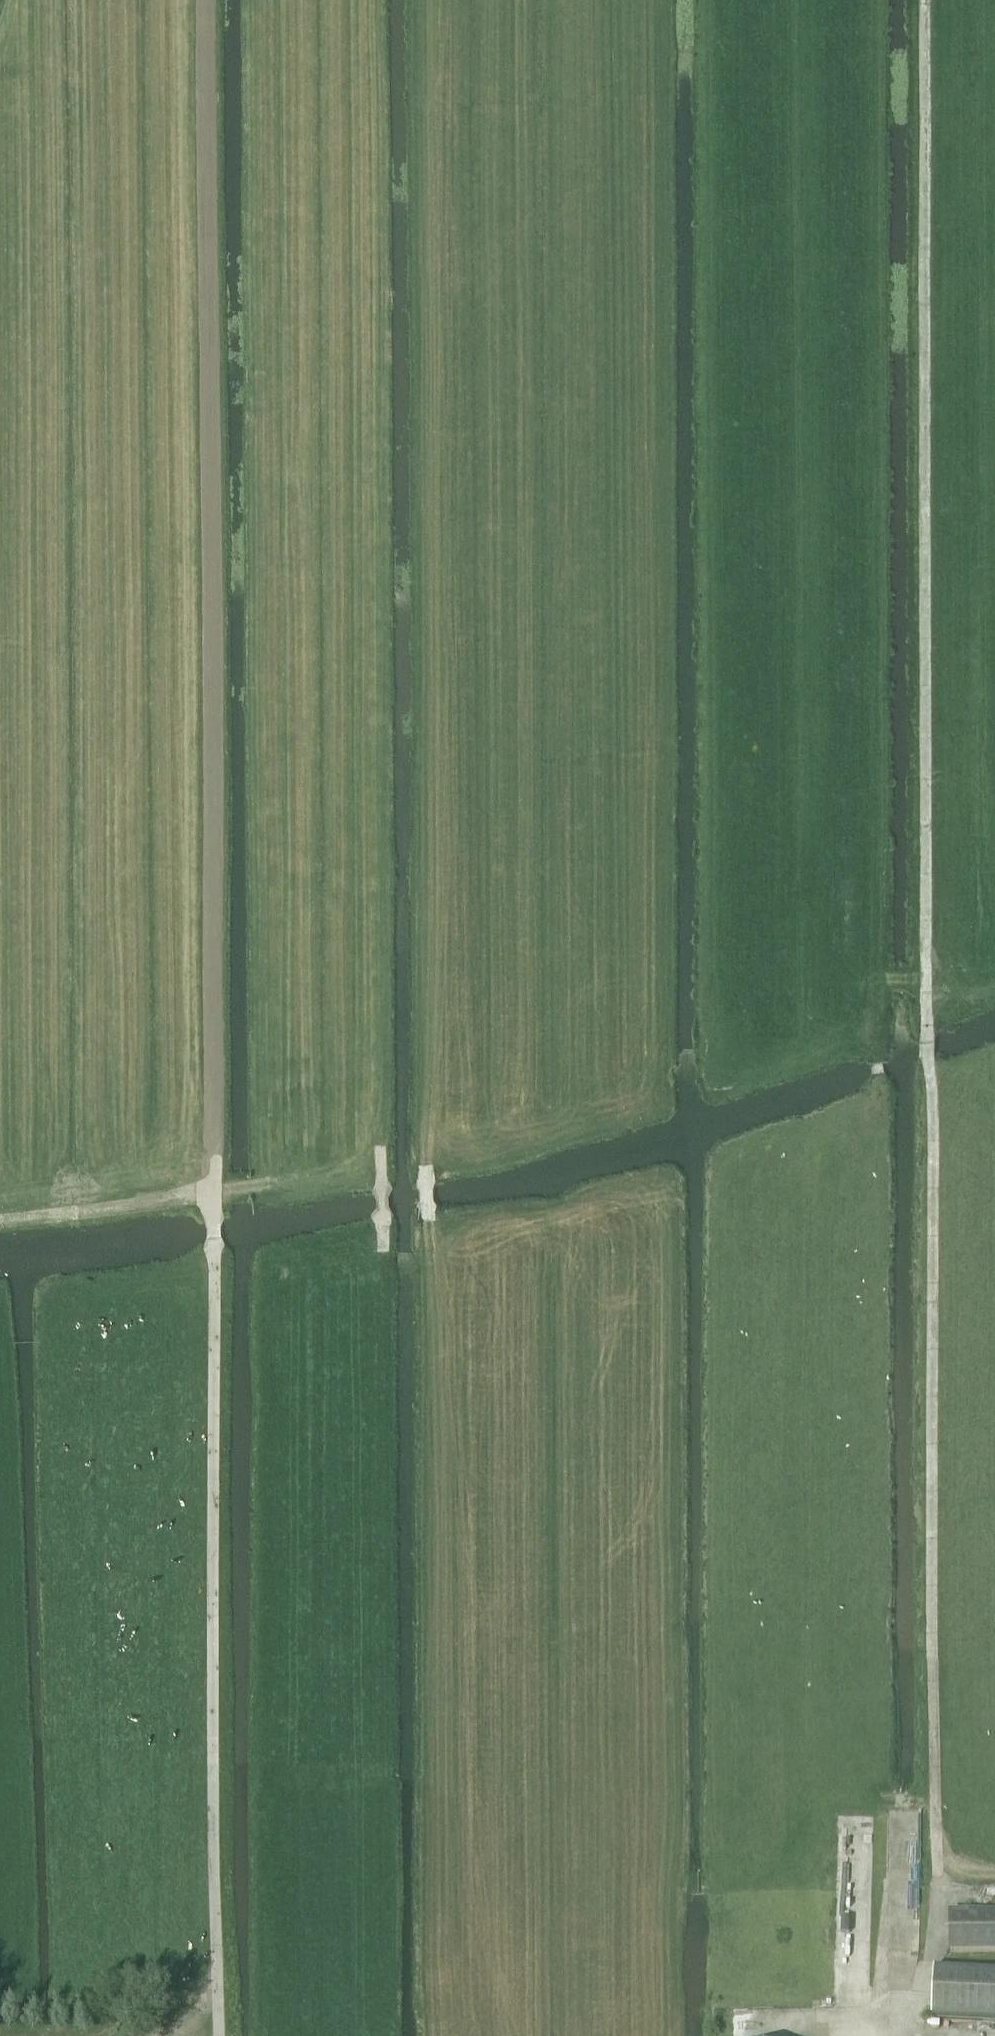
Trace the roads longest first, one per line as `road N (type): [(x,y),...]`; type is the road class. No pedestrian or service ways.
road 1 (track): [(923,0),(935,1868)]
road 2 (track): [(433,898),(428,1218),(615,2035)]

